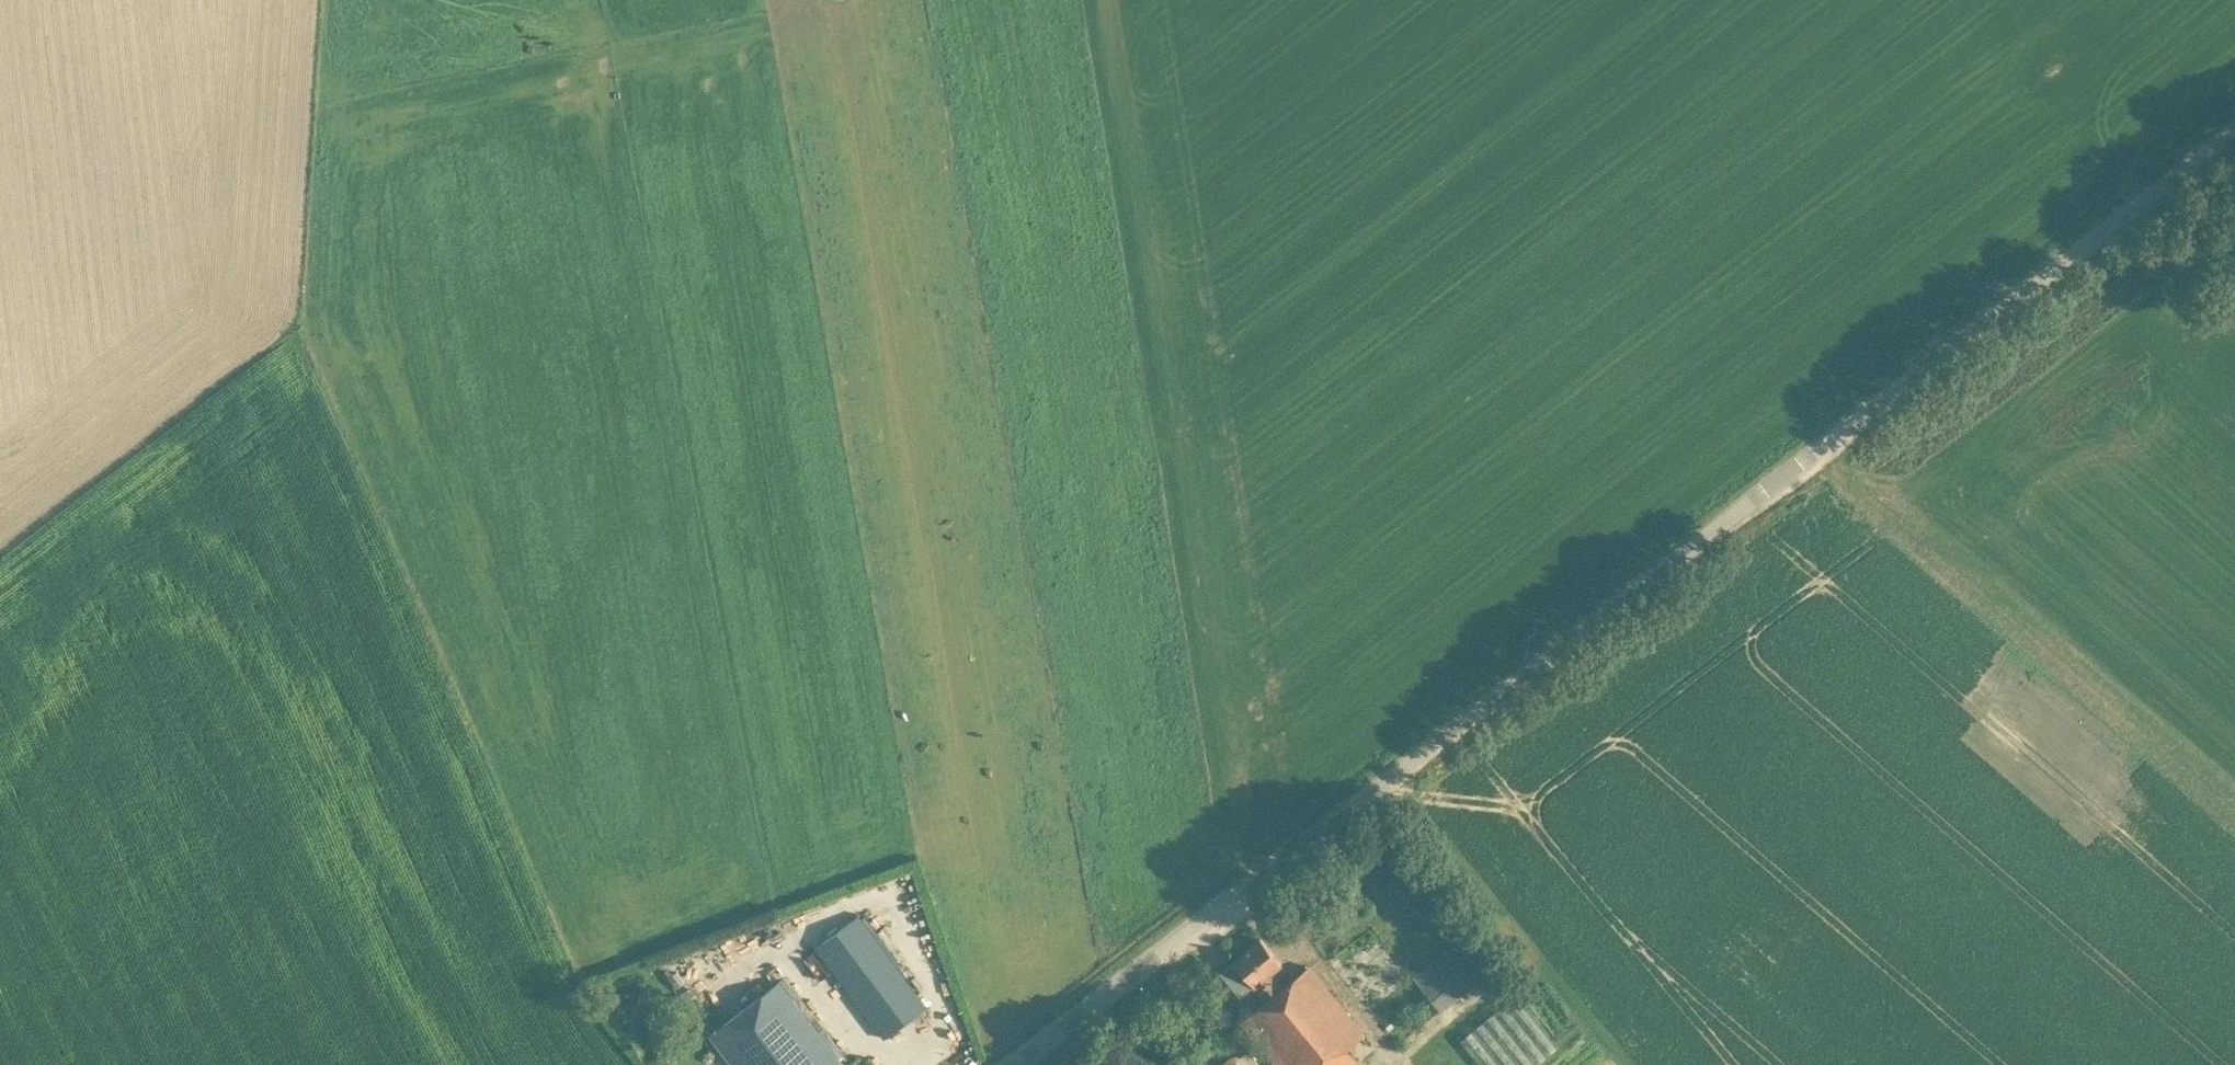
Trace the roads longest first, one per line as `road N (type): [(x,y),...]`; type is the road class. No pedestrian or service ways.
road 1 (unclassified): [(1016,1064),(2234,129)]

